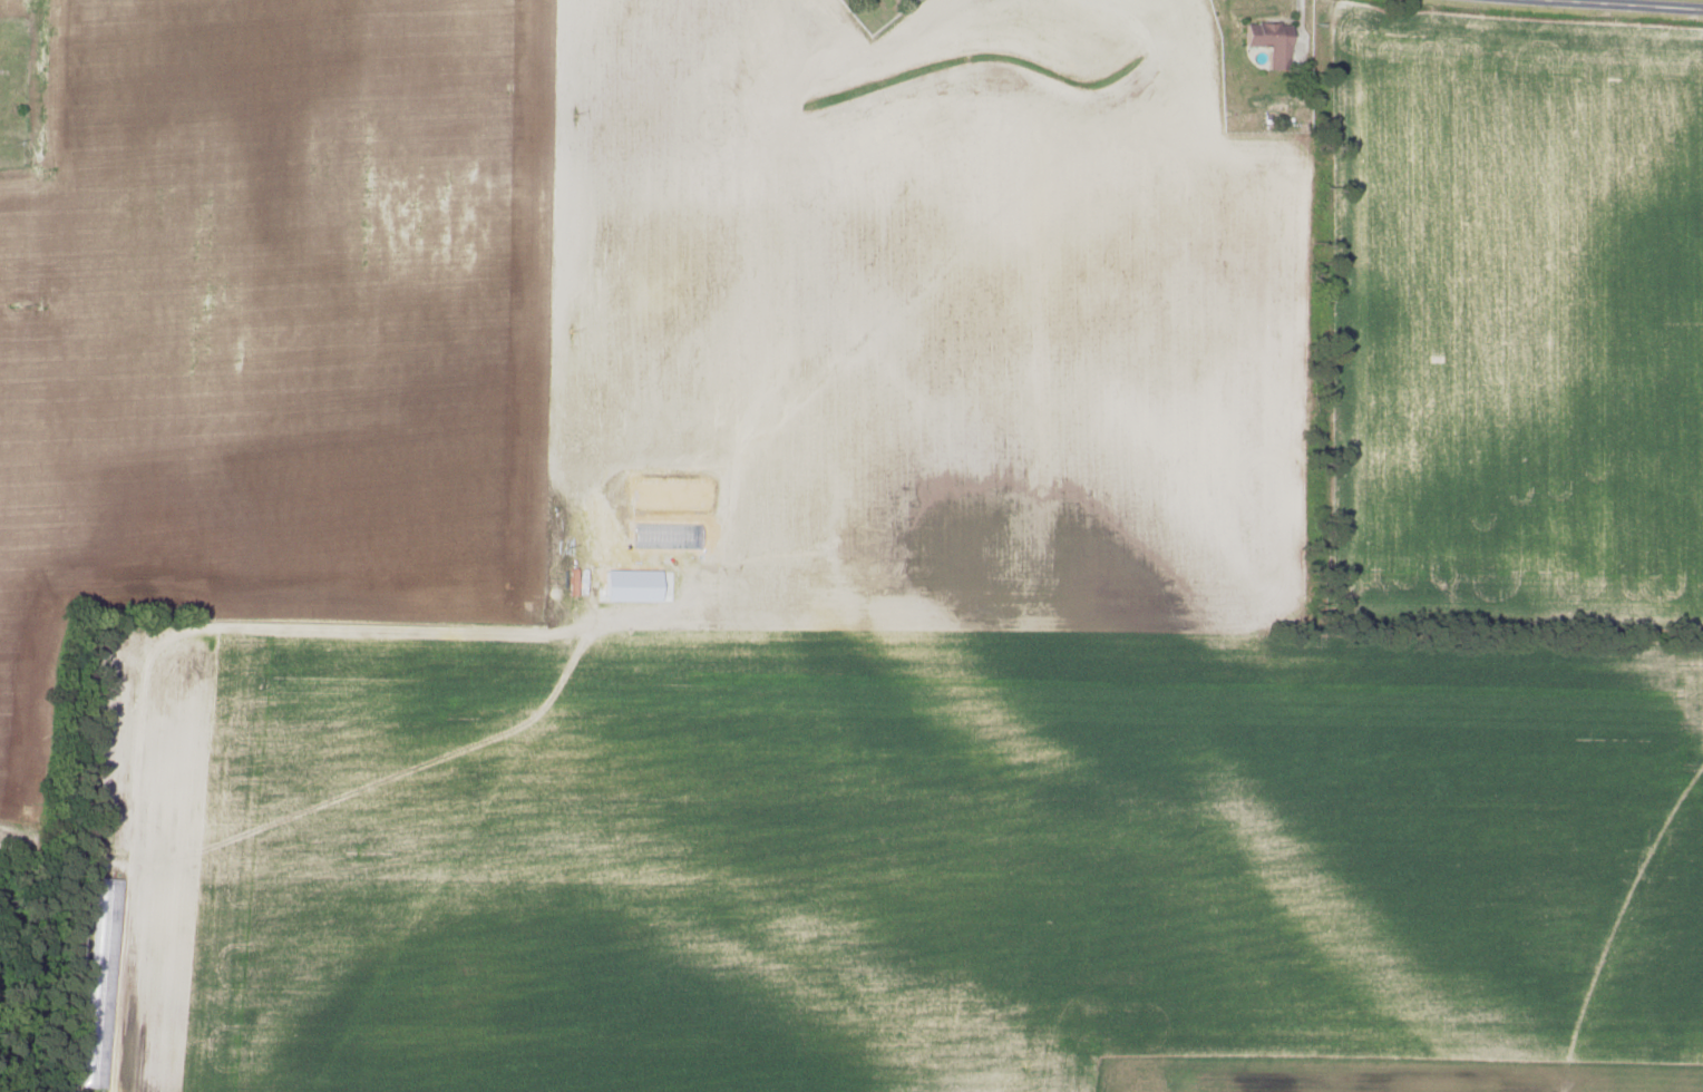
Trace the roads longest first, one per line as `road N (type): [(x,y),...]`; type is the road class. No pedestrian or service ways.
road 1 (residential): [(1527,0),(1702,13)]

